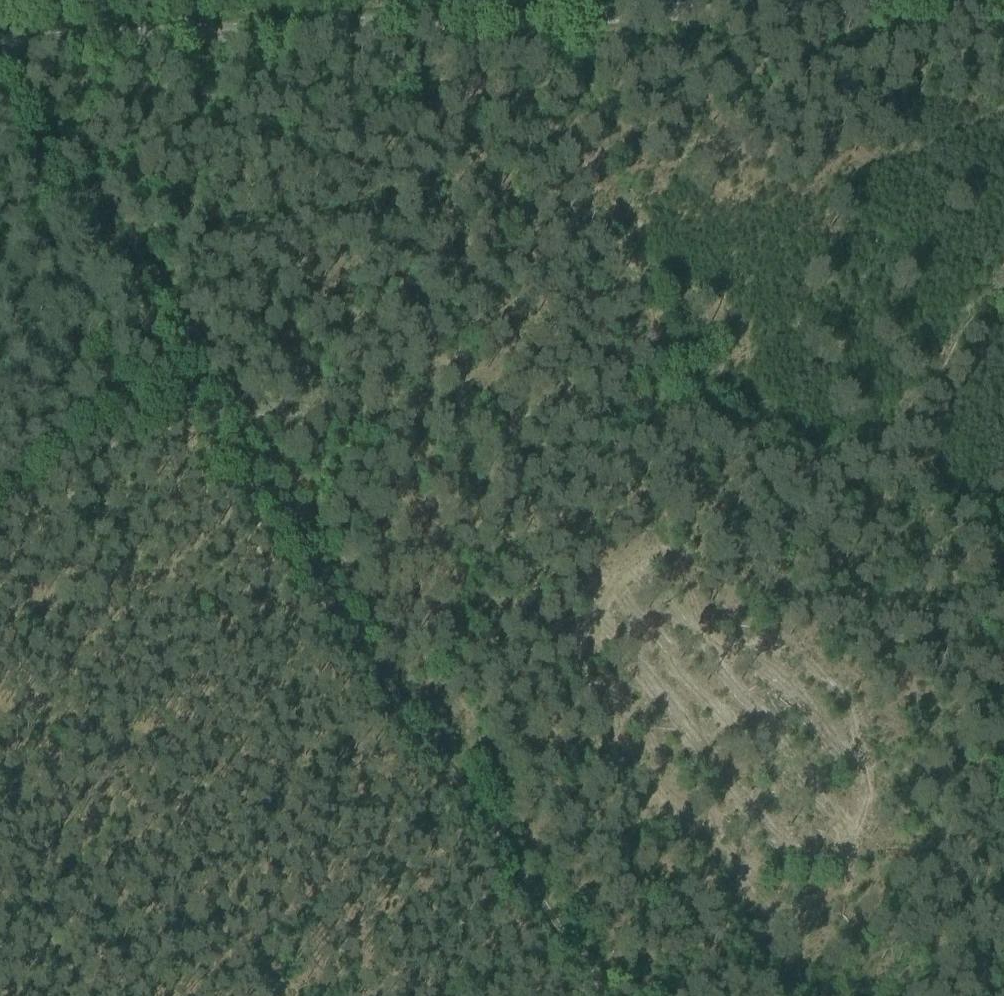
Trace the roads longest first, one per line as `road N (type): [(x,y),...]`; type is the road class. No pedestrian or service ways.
road 1 (unclassified): [(0,44),(809,0)]

